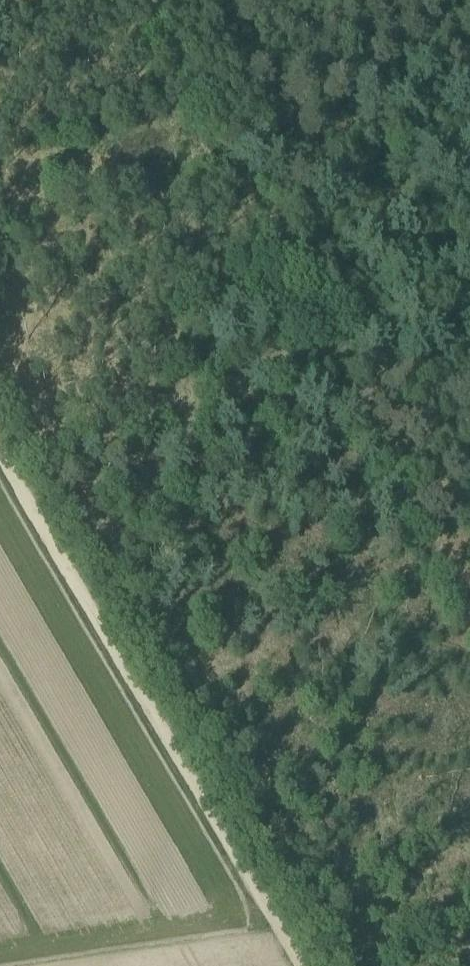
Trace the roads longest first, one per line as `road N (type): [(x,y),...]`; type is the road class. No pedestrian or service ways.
road 1 (track): [(152,0),(469,609)]
road 2 (track): [(301,965),(0,449)]
road 3 (track): [(359,396),(469,340)]

